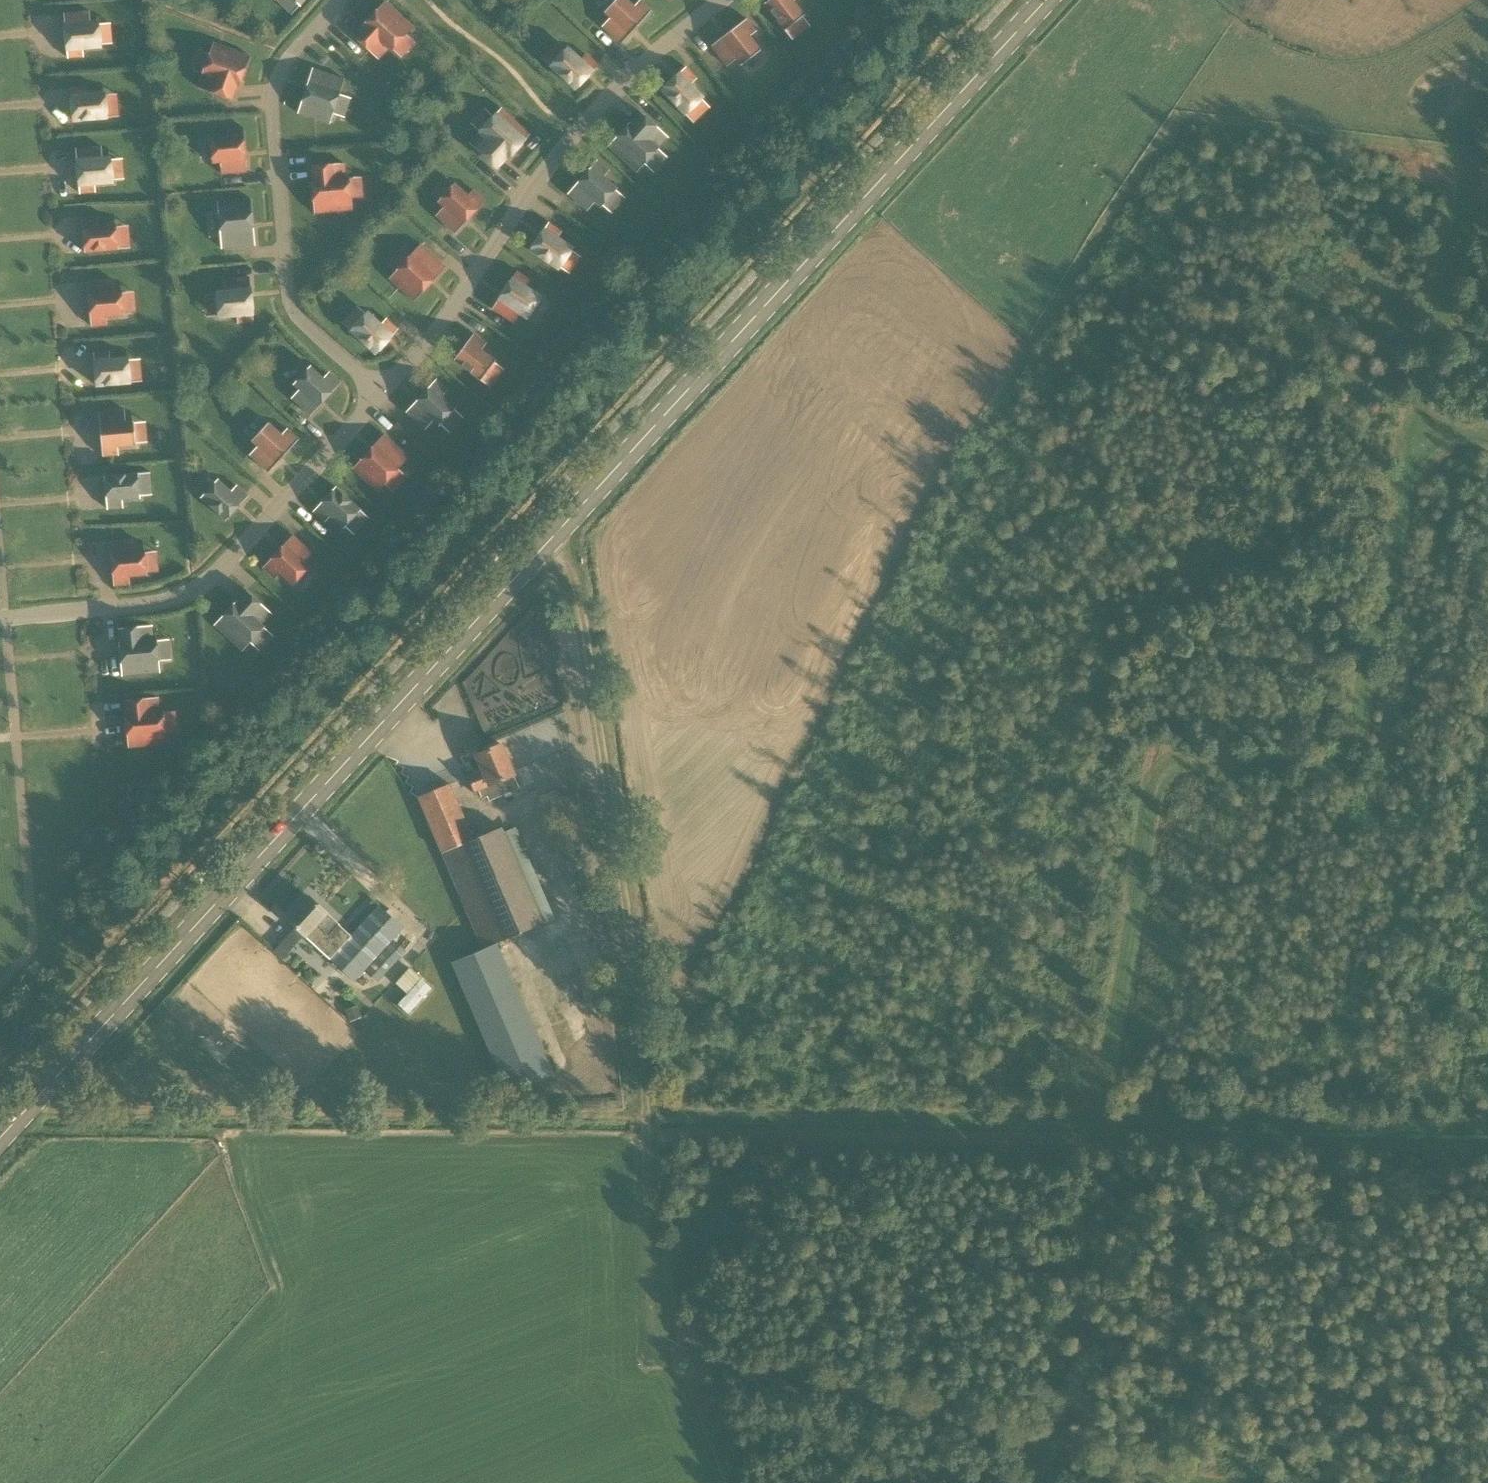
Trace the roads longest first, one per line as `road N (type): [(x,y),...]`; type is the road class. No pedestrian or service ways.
road 1 (secondary): [(0,1139),(1047,0)]
road 2 (track): [(1417,415),(1346,739),(1327,763),(1294,769),(1194,757),(1167,763),(1155,784),(1097,1117)]
road 3 (track): [(650,1111),(651,1349),(1201,1482)]
road 4 (track): [(650,1111),(629,904),(579,578),(545,548)]
road 5 (track): [(1472,142),(1475,181),(1417,415)]

